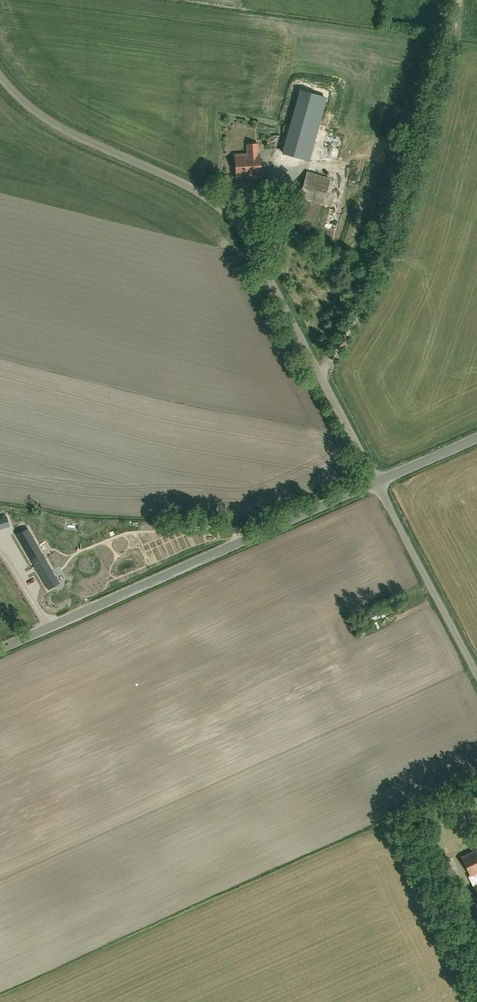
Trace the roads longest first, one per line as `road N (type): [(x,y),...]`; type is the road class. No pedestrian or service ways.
road 1 (unclassified): [(319,378),(230,220),(56,128),(0,85)]
road 2 (tertiary): [(0,649),(376,485)]
road 3 (unclassified): [(319,378),(377,283),(455,0)]
road 4 (unclassified): [(476,679),(376,485)]
road 5 (unclassified): [(376,485),(319,378)]

